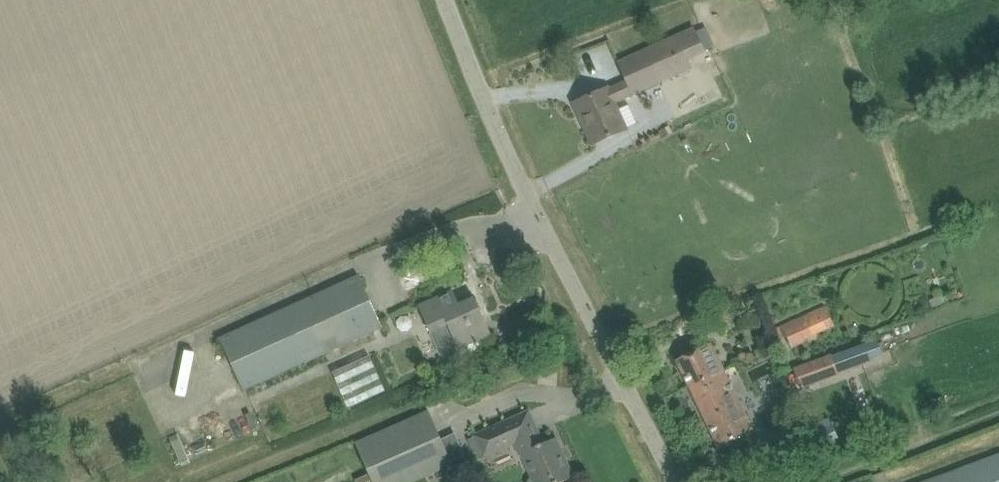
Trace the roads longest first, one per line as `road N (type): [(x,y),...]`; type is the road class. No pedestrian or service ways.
road 1 (unclassified): [(681,481),(510,151),(448,0)]

